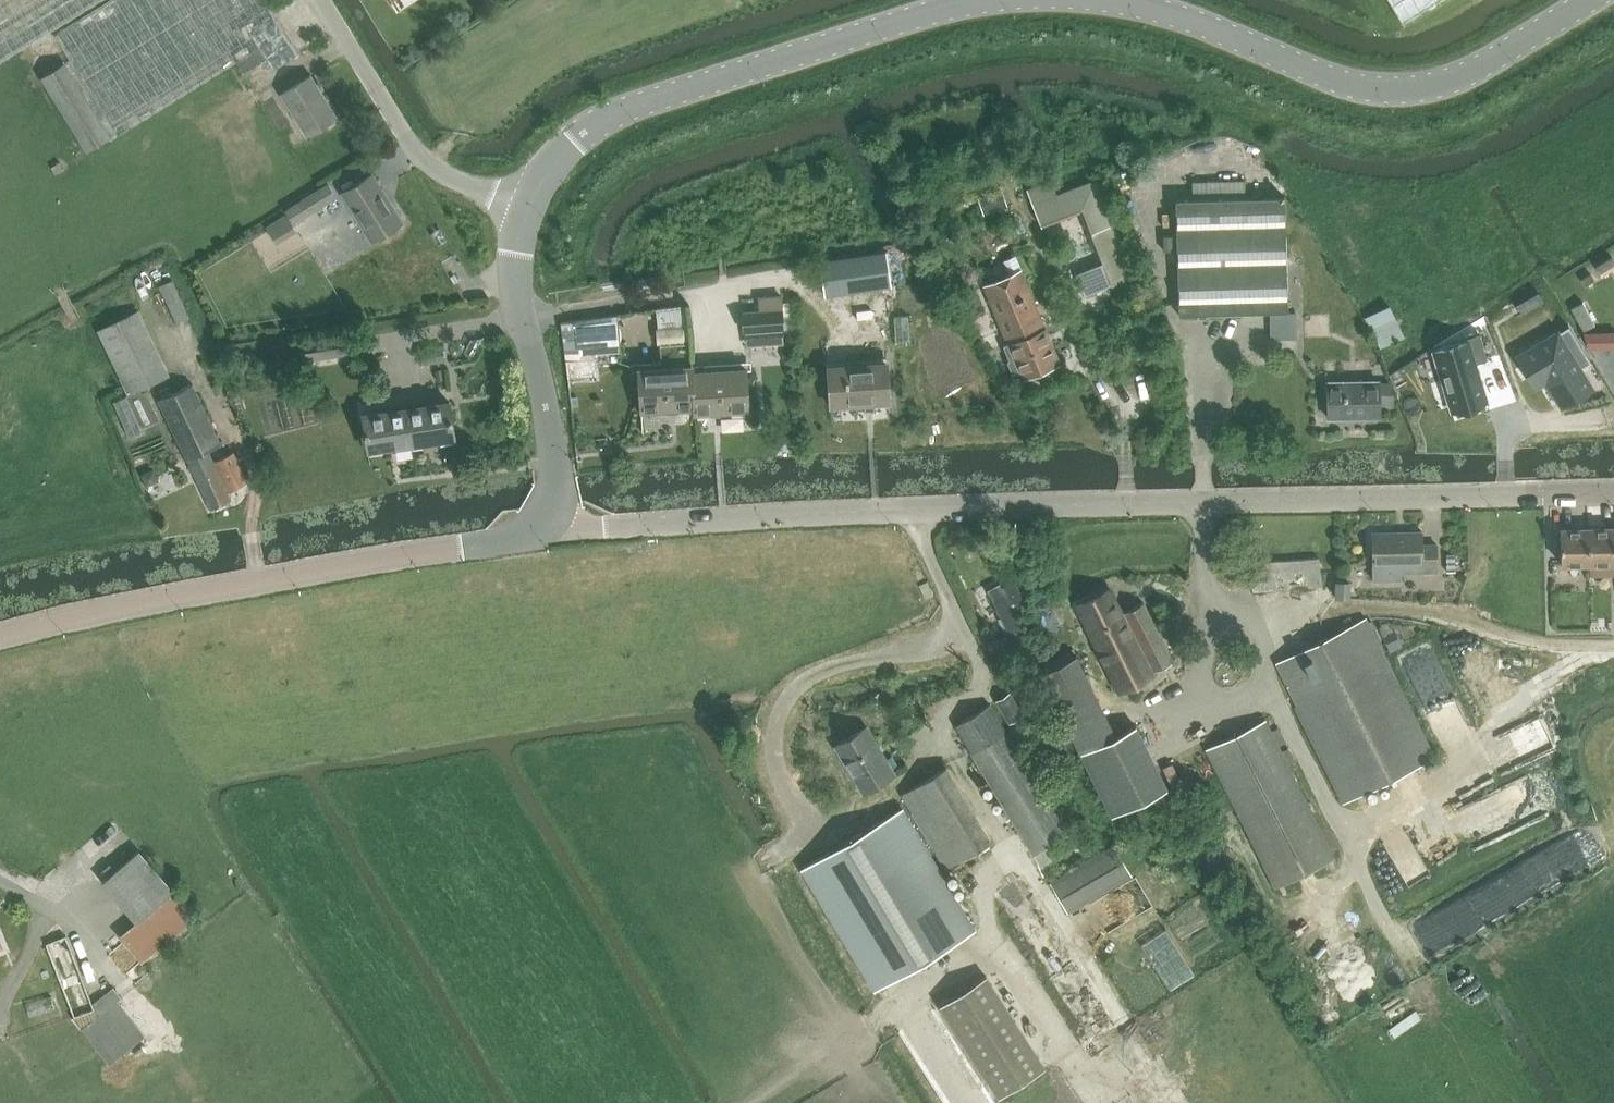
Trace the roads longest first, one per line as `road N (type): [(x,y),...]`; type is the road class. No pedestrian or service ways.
road 1 (track): [(1176,1102),(936,730),(987,684),(964,633),(833,664),(788,689),(771,734),(814,829),(750,868)]
road 2 (residential): [(543,525),(1204,502)]
road 3 (tertiary): [(0,637),(119,606),(515,539),(543,525)]
road 4 (tertiary): [(1594,0),(1466,73),(1404,90),(1341,82),(1190,19),(1109,0)]
road 5 (tertiary): [(987,0),(619,114),(578,137),(527,202)]
road 6 (residential): [(1613,492),(1204,502)]
road 7 (tertiary): [(543,525),(552,462),(542,371),(514,260),(527,202)]
road 8 (unclassified): [(527,202),(453,180),(414,152),(320,0)]
road 9 (track): [(1003,845),(984,885),(993,949),(1099,1102)]
road 10 (track): [(744,1102),(993,949)]
road 11 (track): [(1613,646),(1536,642),(1437,613),(1333,603)]
road 12 (track): [(964,633),(907,508)]

